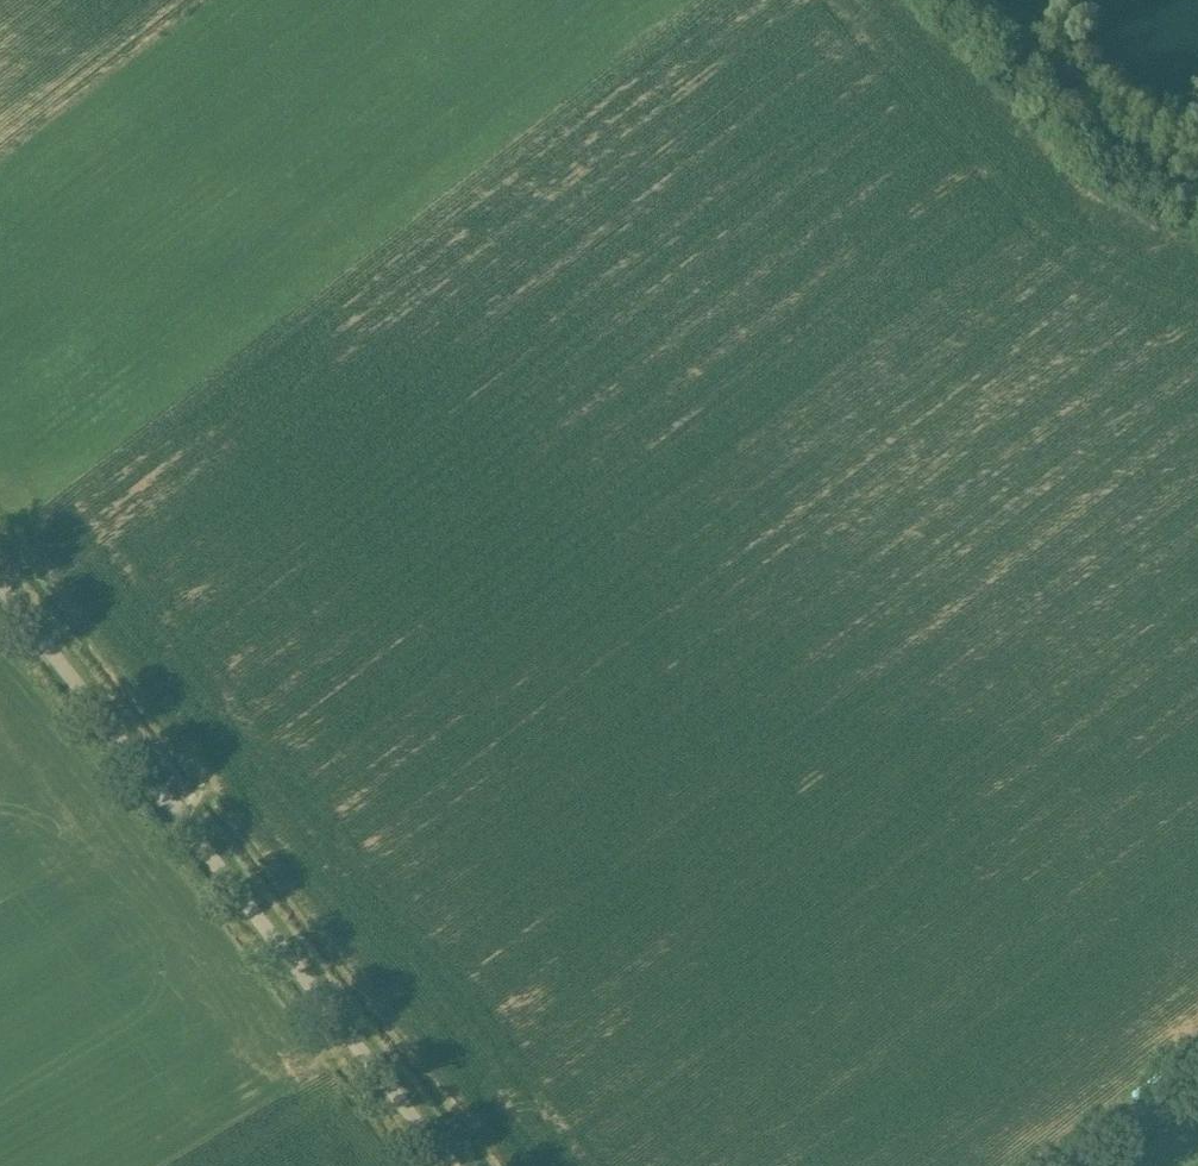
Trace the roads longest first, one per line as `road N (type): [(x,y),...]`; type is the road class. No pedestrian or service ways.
road 1 (unclassified): [(448,1165),(0,588)]

